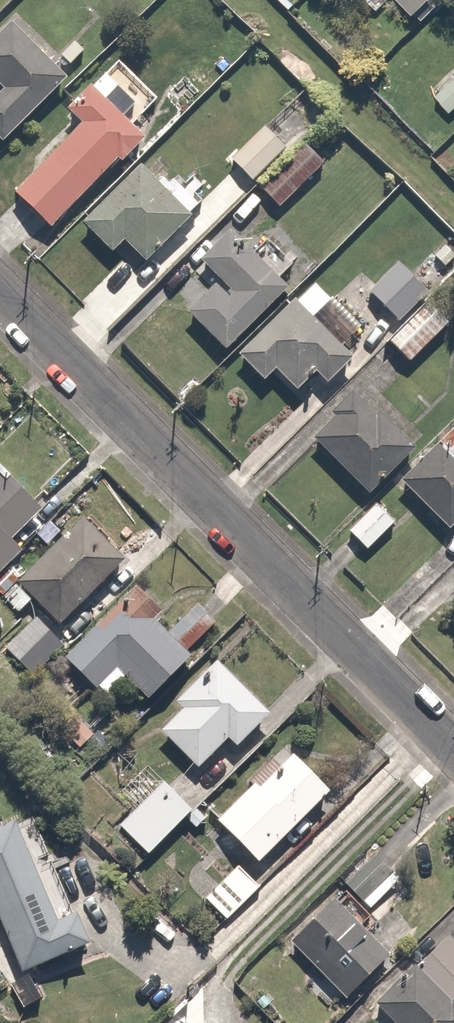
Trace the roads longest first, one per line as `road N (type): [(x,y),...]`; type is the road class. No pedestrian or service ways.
road 1 (residential): [(0,293),(453,747)]

